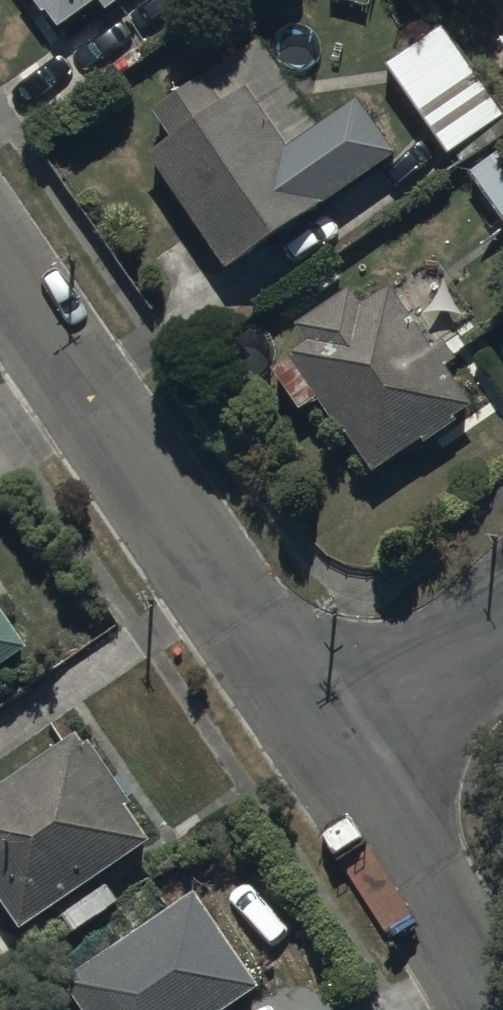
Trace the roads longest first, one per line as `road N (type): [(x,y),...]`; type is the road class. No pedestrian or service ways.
road 1 (residential): [(0,263),(343,763)]
road 2 (residential): [(343,763),(446,914),(496,1009)]
road 3 (residential): [(343,763),(502,634)]

